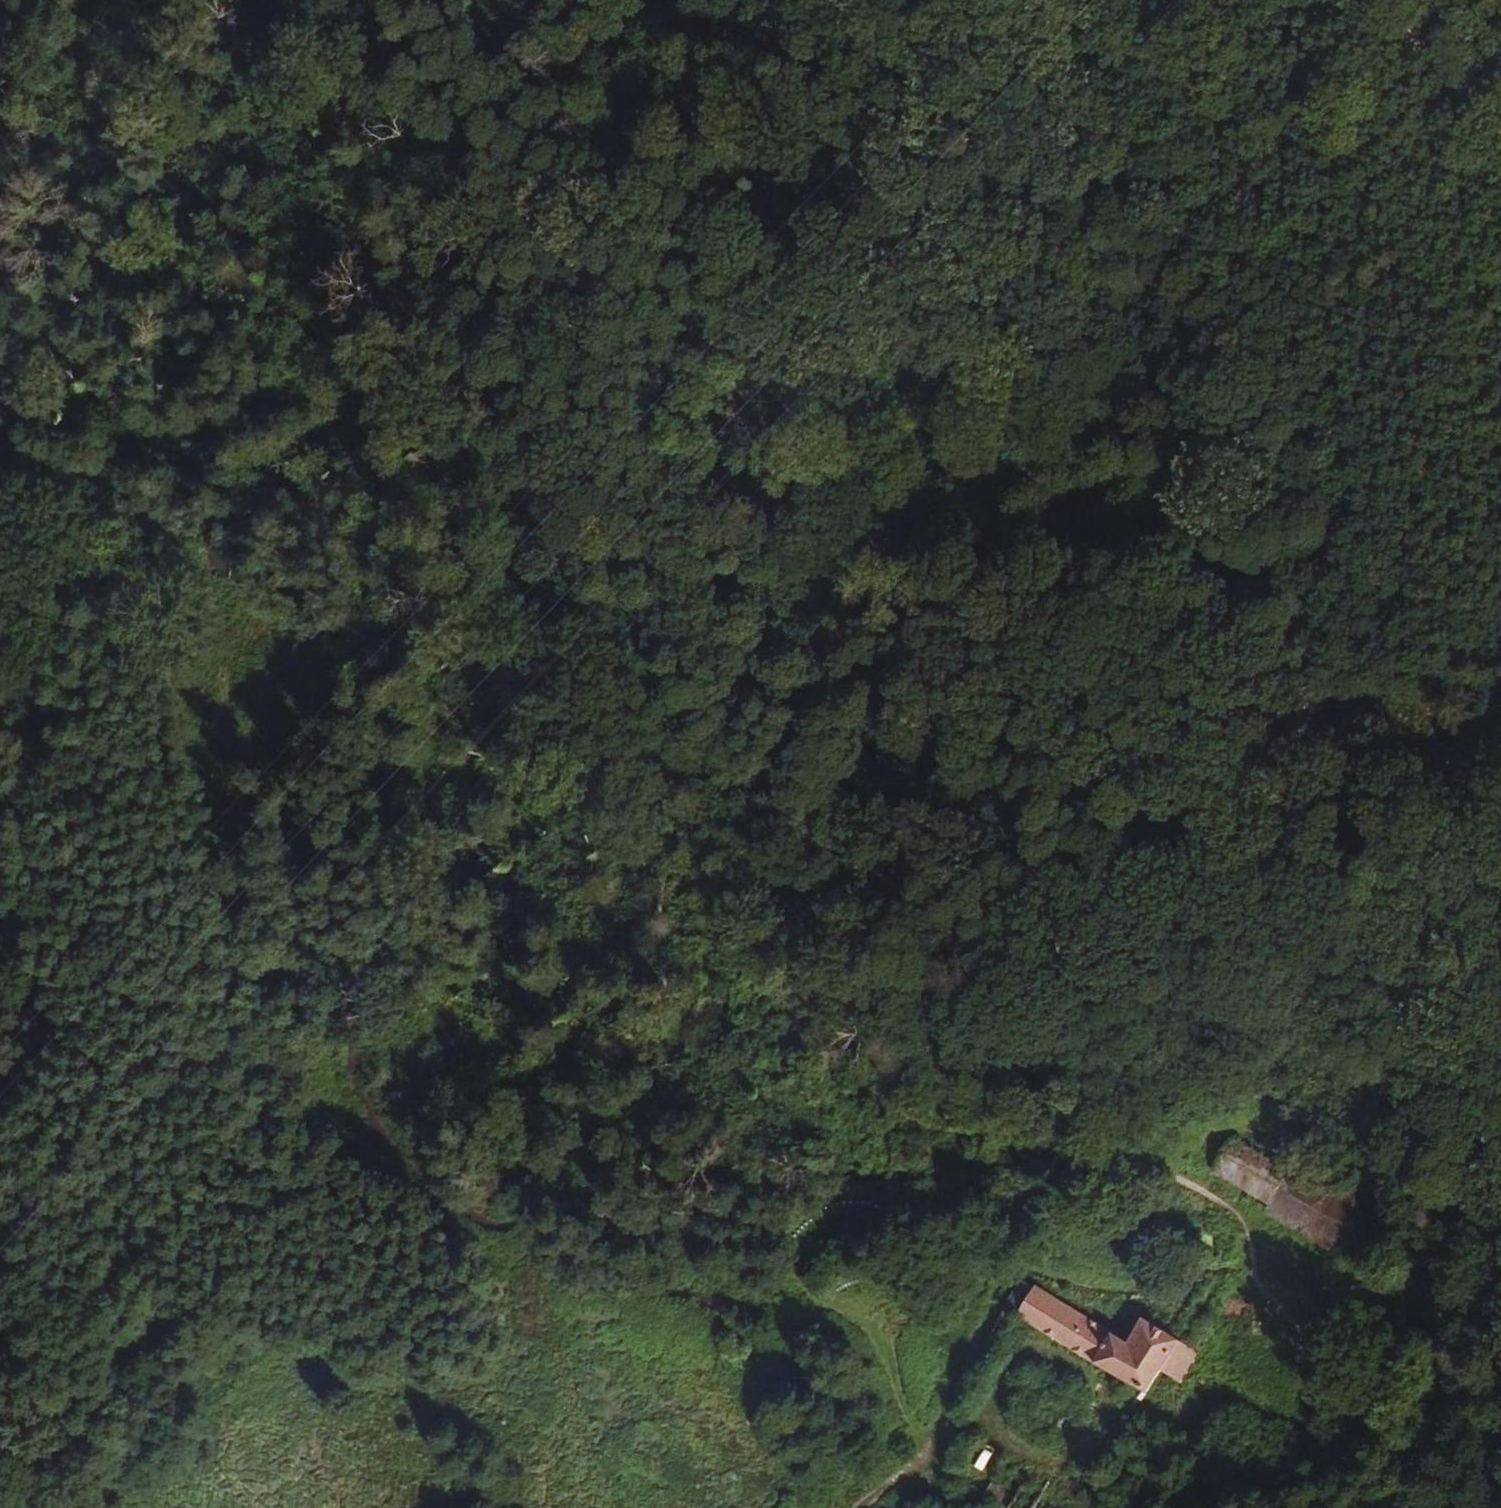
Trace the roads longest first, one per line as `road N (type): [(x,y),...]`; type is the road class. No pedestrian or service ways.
road 1 (track): [(1067,34),(1014,94),(970,111),(620,0)]
road 2 (track): [(1500,108),(1388,0)]

